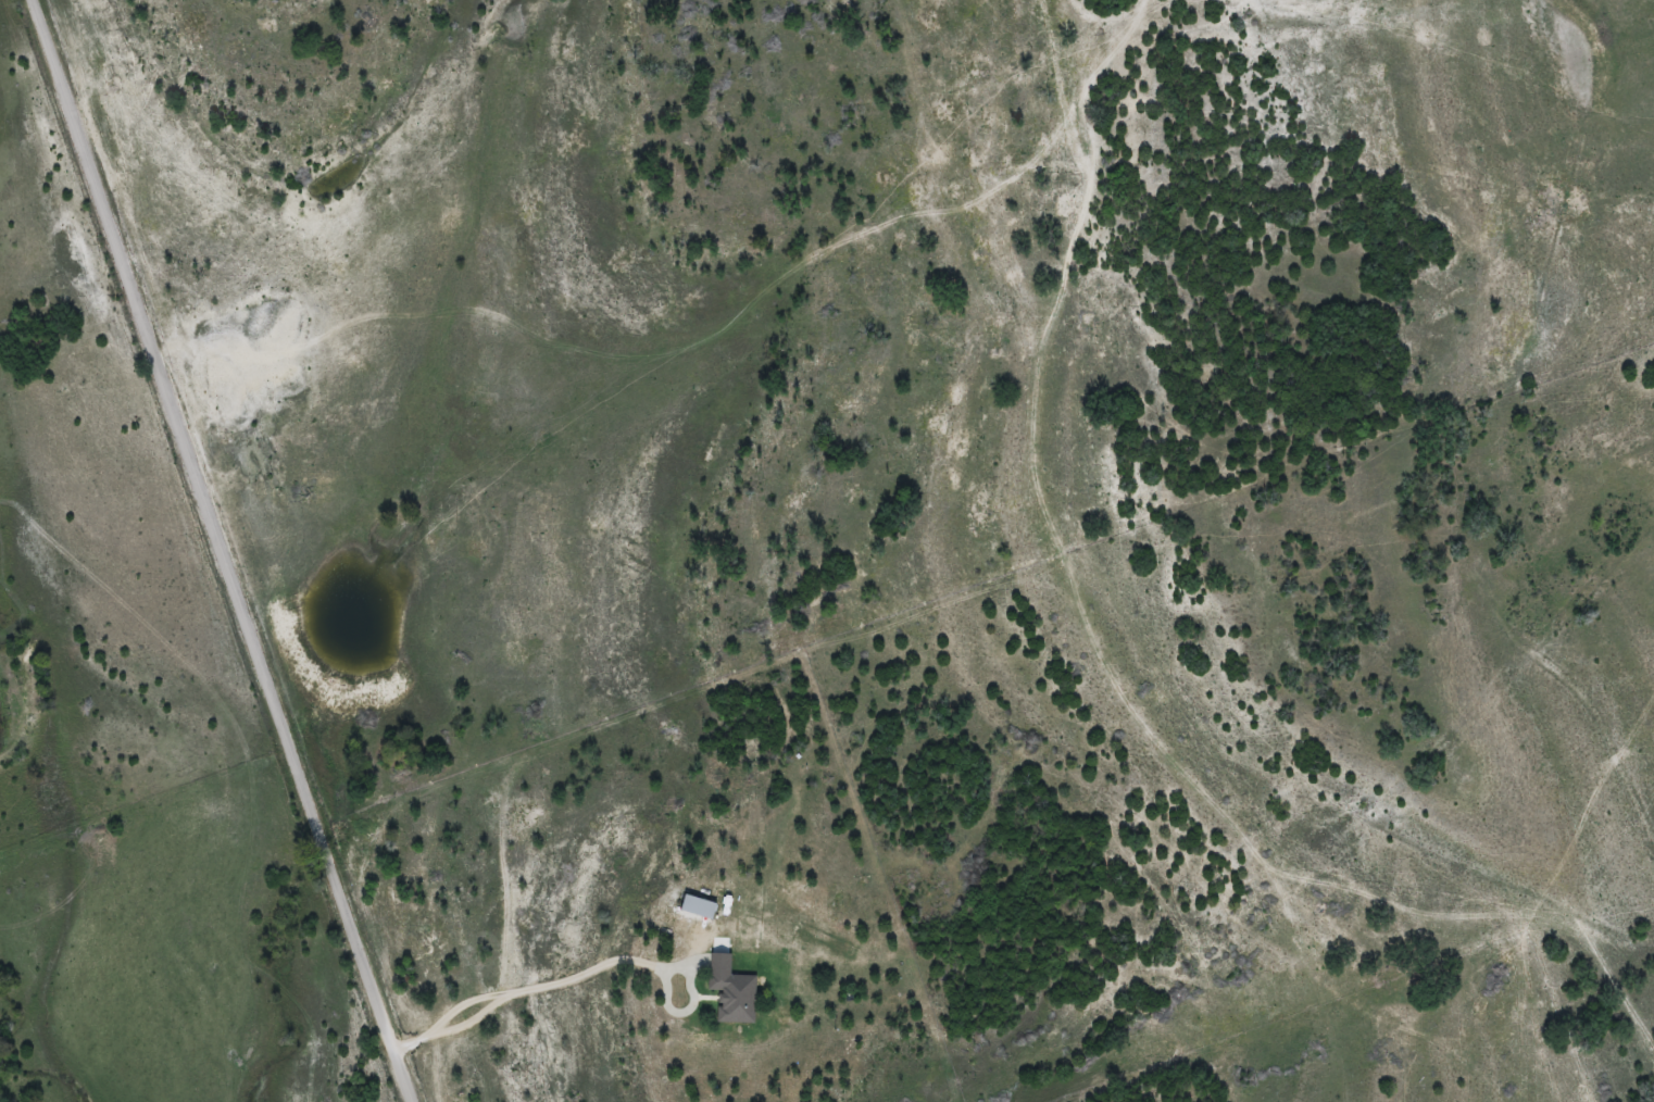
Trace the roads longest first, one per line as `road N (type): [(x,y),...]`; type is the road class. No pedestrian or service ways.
road 1 (residential): [(402,1101),(23,0)]

